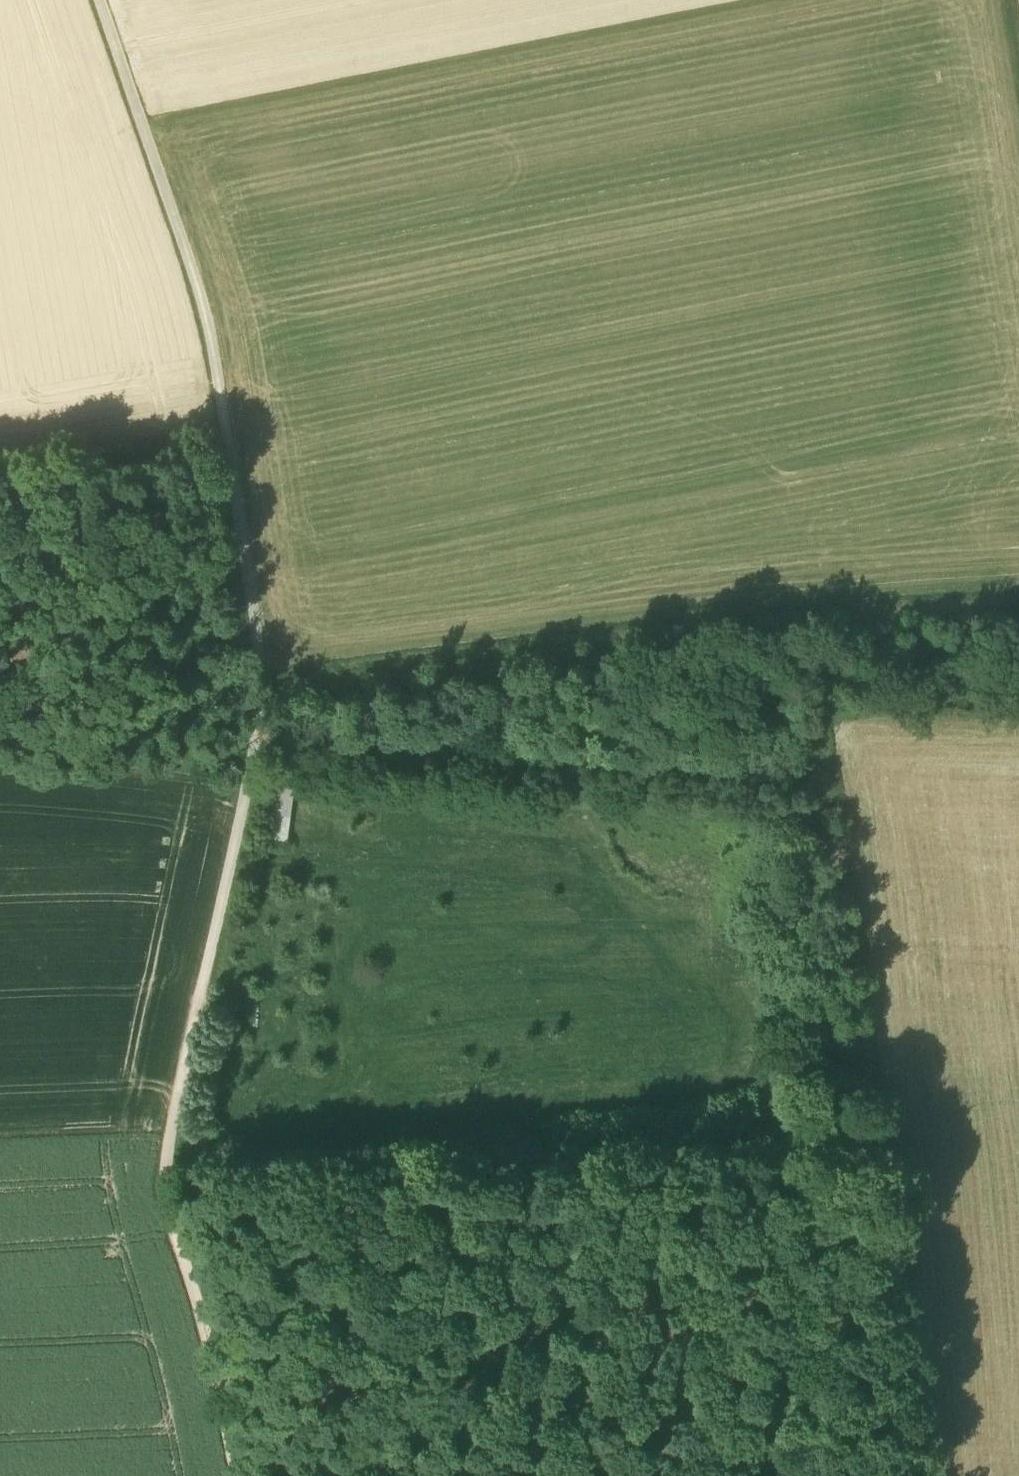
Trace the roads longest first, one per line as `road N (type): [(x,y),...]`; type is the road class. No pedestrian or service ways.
road 1 (track): [(97,0),(207,313),(258,719),(164,1178),(235,1475)]

